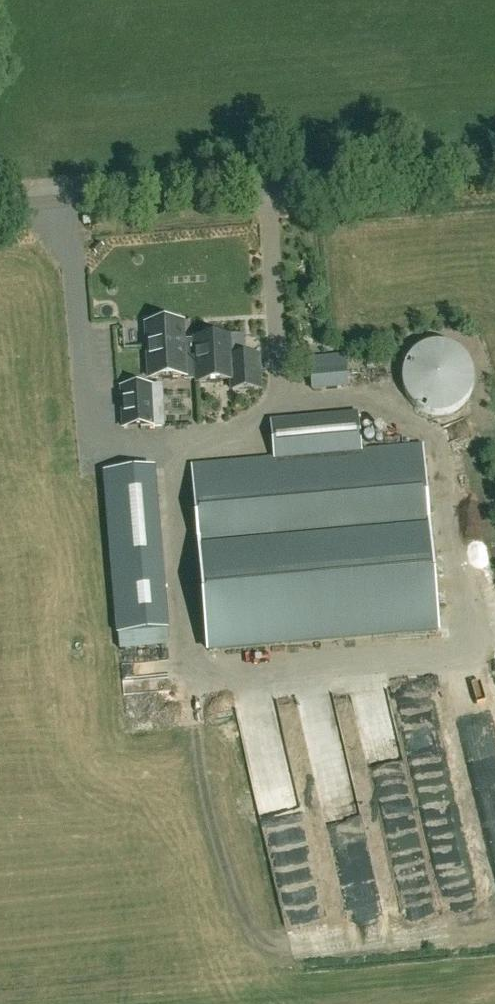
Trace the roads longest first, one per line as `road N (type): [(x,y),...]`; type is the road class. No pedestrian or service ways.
road 1 (unclassified): [(494,170),(0,207)]

